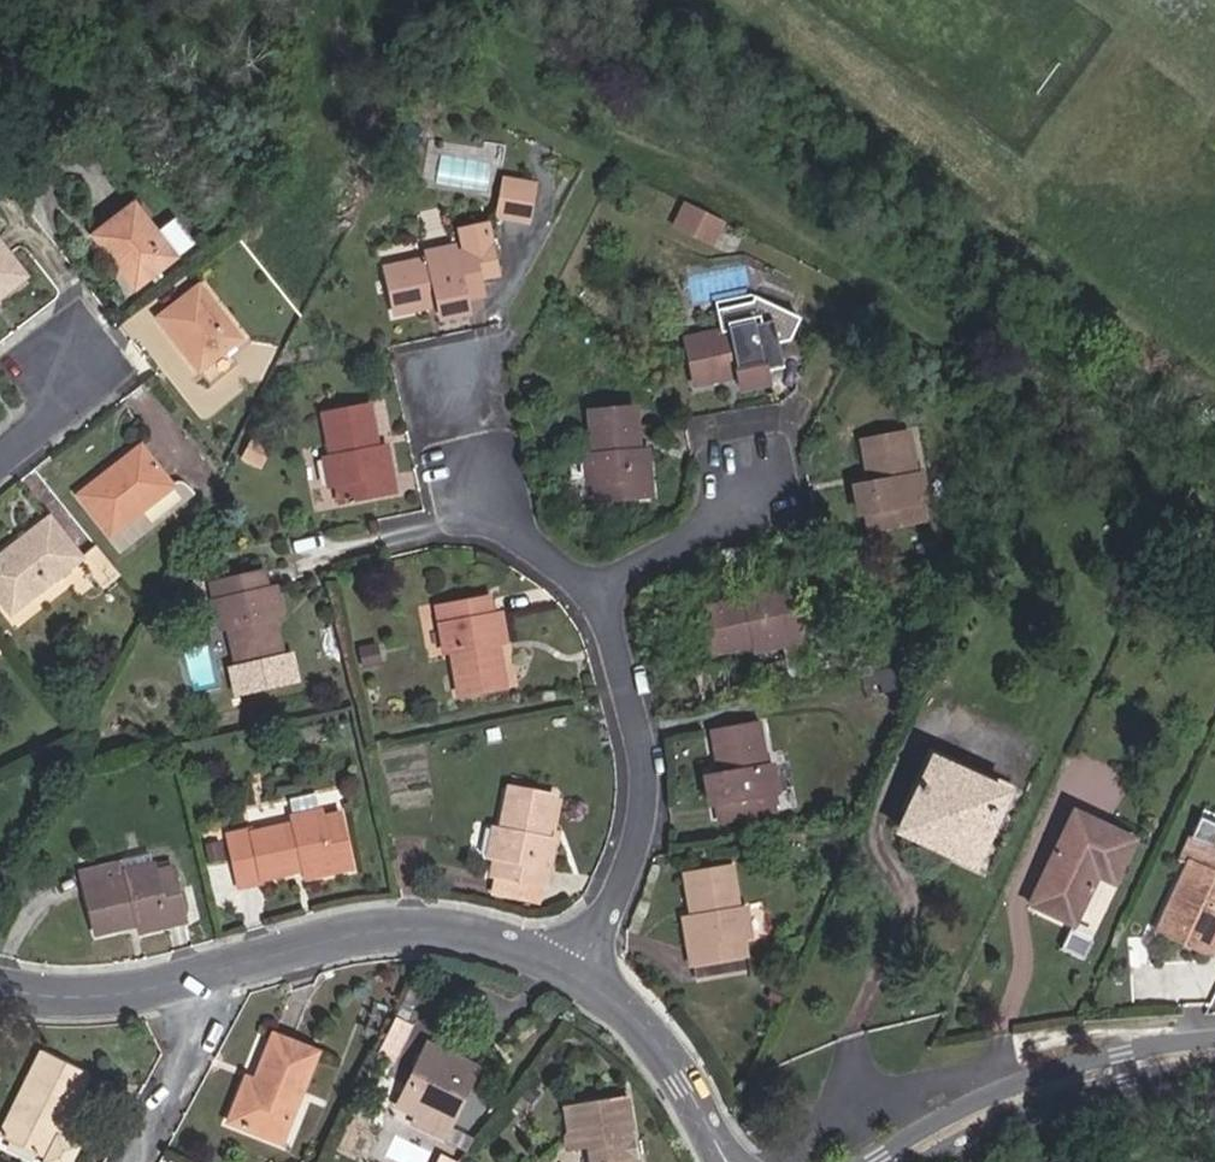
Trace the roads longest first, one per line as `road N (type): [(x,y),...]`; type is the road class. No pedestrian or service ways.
road 1 (residential): [(193,978),(394,930),(489,940),(575,976)]
road 2 (residential): [(575,976),(610,914),(643,821),(634,710),(596,616)]
road 3 (residential): [(898,1161),(1026,1096),(1126,1067),(1214,1054)]
road 4 (residential): [(596,616),(507,531),(479,478),(464,390)]
road 5 (residential): [(575,976),(660,1046),(712,1135)]
road 6 (residential): [(596,616),(618,583),(690,540),(748,489)]
road 7 (residential): [(139,1161),(192,1061),(202,1022),(193,978)]
road 8 (residential): [(0,989),(114,995),(193,978)]
road 9 (track): [(7,204),(78,294),(73,342)]
road 10 (residential): [(0,456),(22,439),(73,342)]

